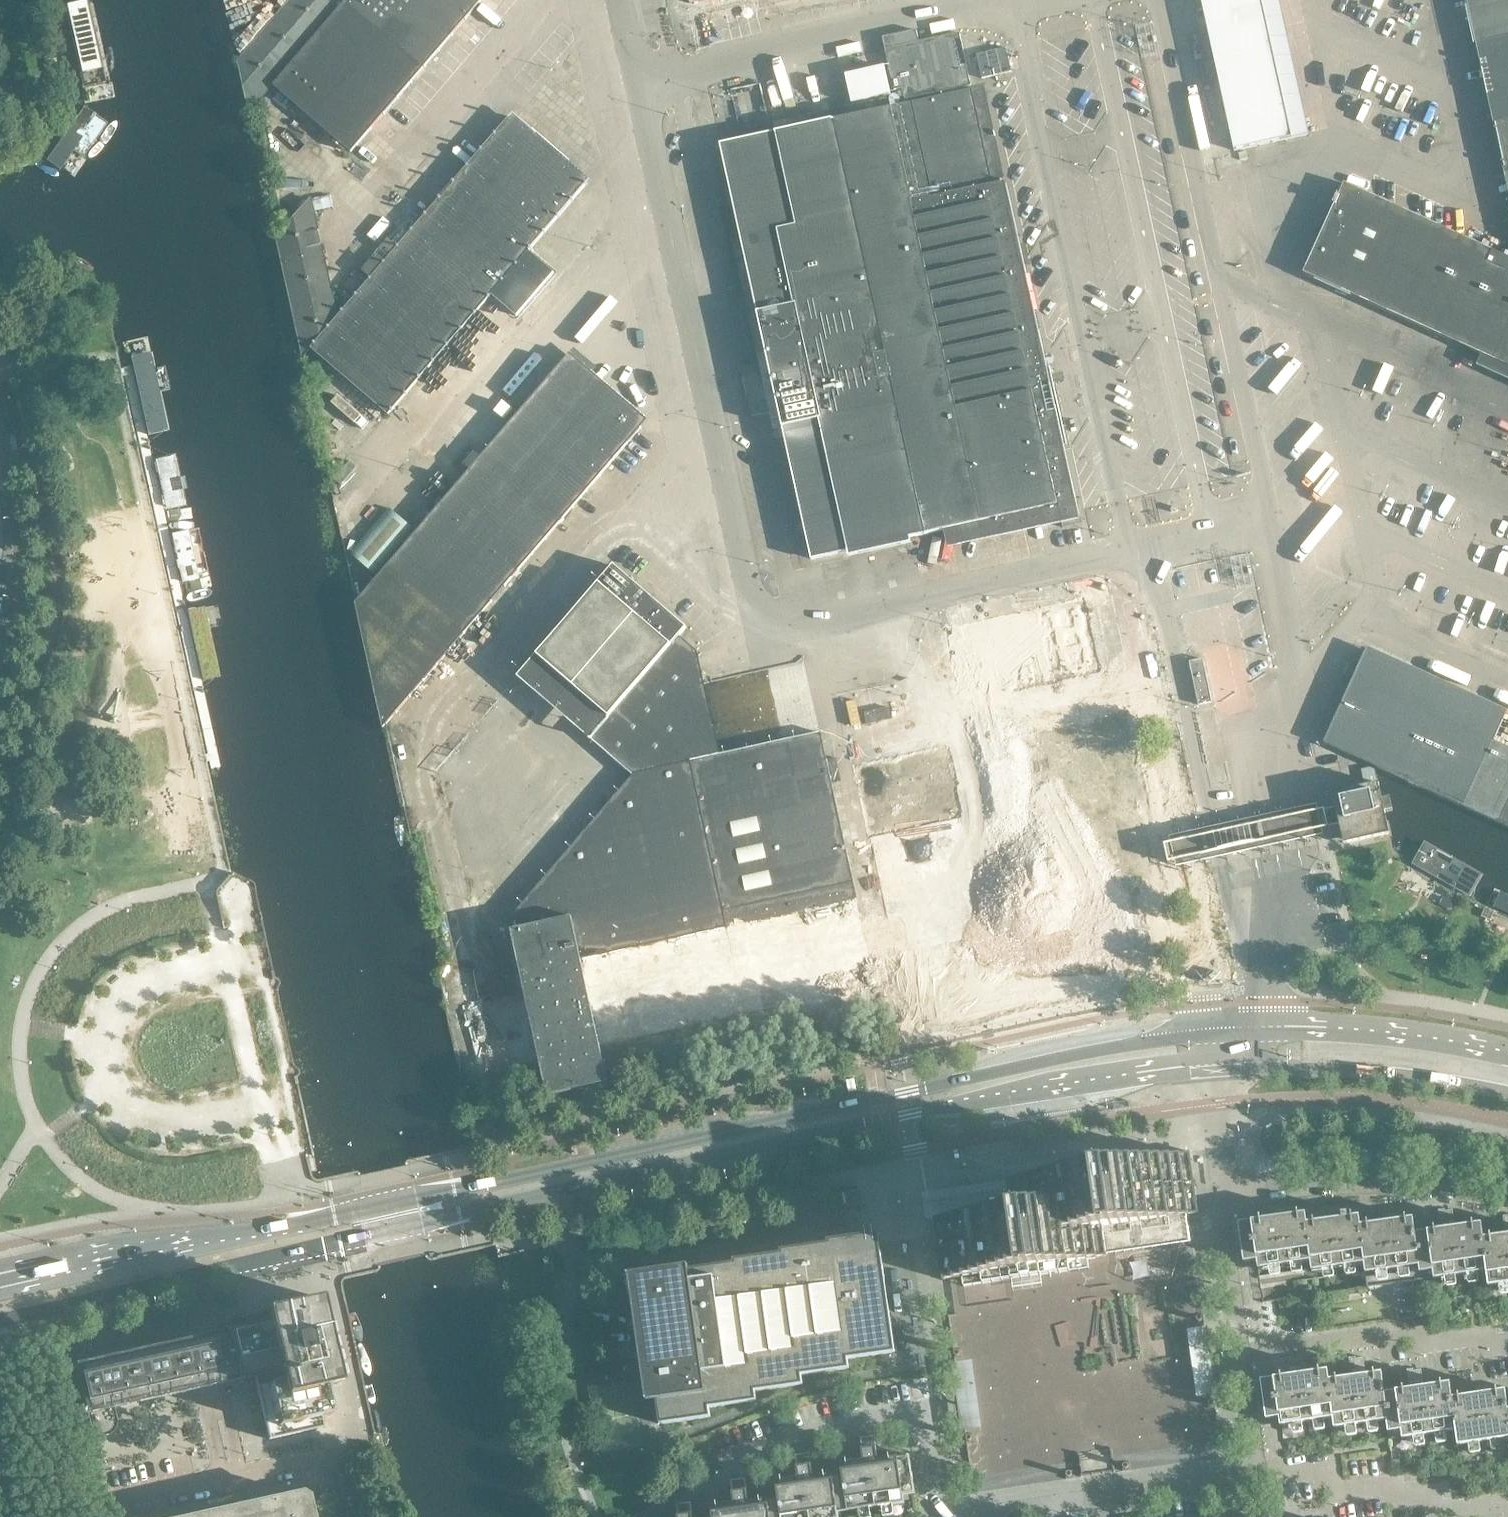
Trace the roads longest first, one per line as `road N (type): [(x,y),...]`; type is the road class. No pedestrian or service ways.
road 1 (secondary): [(1209,1035),(1076,1053),(0,1280)]
road 2 (secondary): [(259,1260),(911,1113),(1220,1070)]
road 3 (unclassified): [(1261,1032),(1281,871),(1210,886),(1209,1035)]
road 4 (residential): [(941,1508),(940,1417),(863,1426),(701,1476)]
road 5 (residential): [(336,1516),(324,1460),(80,1512)]
road 6 (secondary): [(1220,1070),(1379,1072),(1507,1092)]
road 7 (unclassified): [(1507,1191),(1228,1191)]
road 8 (unclassified): [(1507,1353),(1446,1334),(1239,1342)]
road 9 (residential): [(1249,1465),(1507,1505)]
road 10 (secondary): [(1507,1059),(1379,1037),(1261,1032)]
road 11 (secondary): [(21,1316),(259,1260)]
road 12 (unclassified): [(54,1344),(194,1315),(223,1303),(259,1260)]
road 13 (residential): [(54,1344),(80,1512)]
road 14 (residential): [(941,1508),(1097,1486)]
road 15 (residential): [(1097,1486),(1249,1465)]
road 16 (unclassified): [(1239,1342),(1228,1191)]
road 17 (unclassified): [(1249,1465),(1239,1342)]
road 18 (unclassified): [(1228,1191),(1220,1070)]

